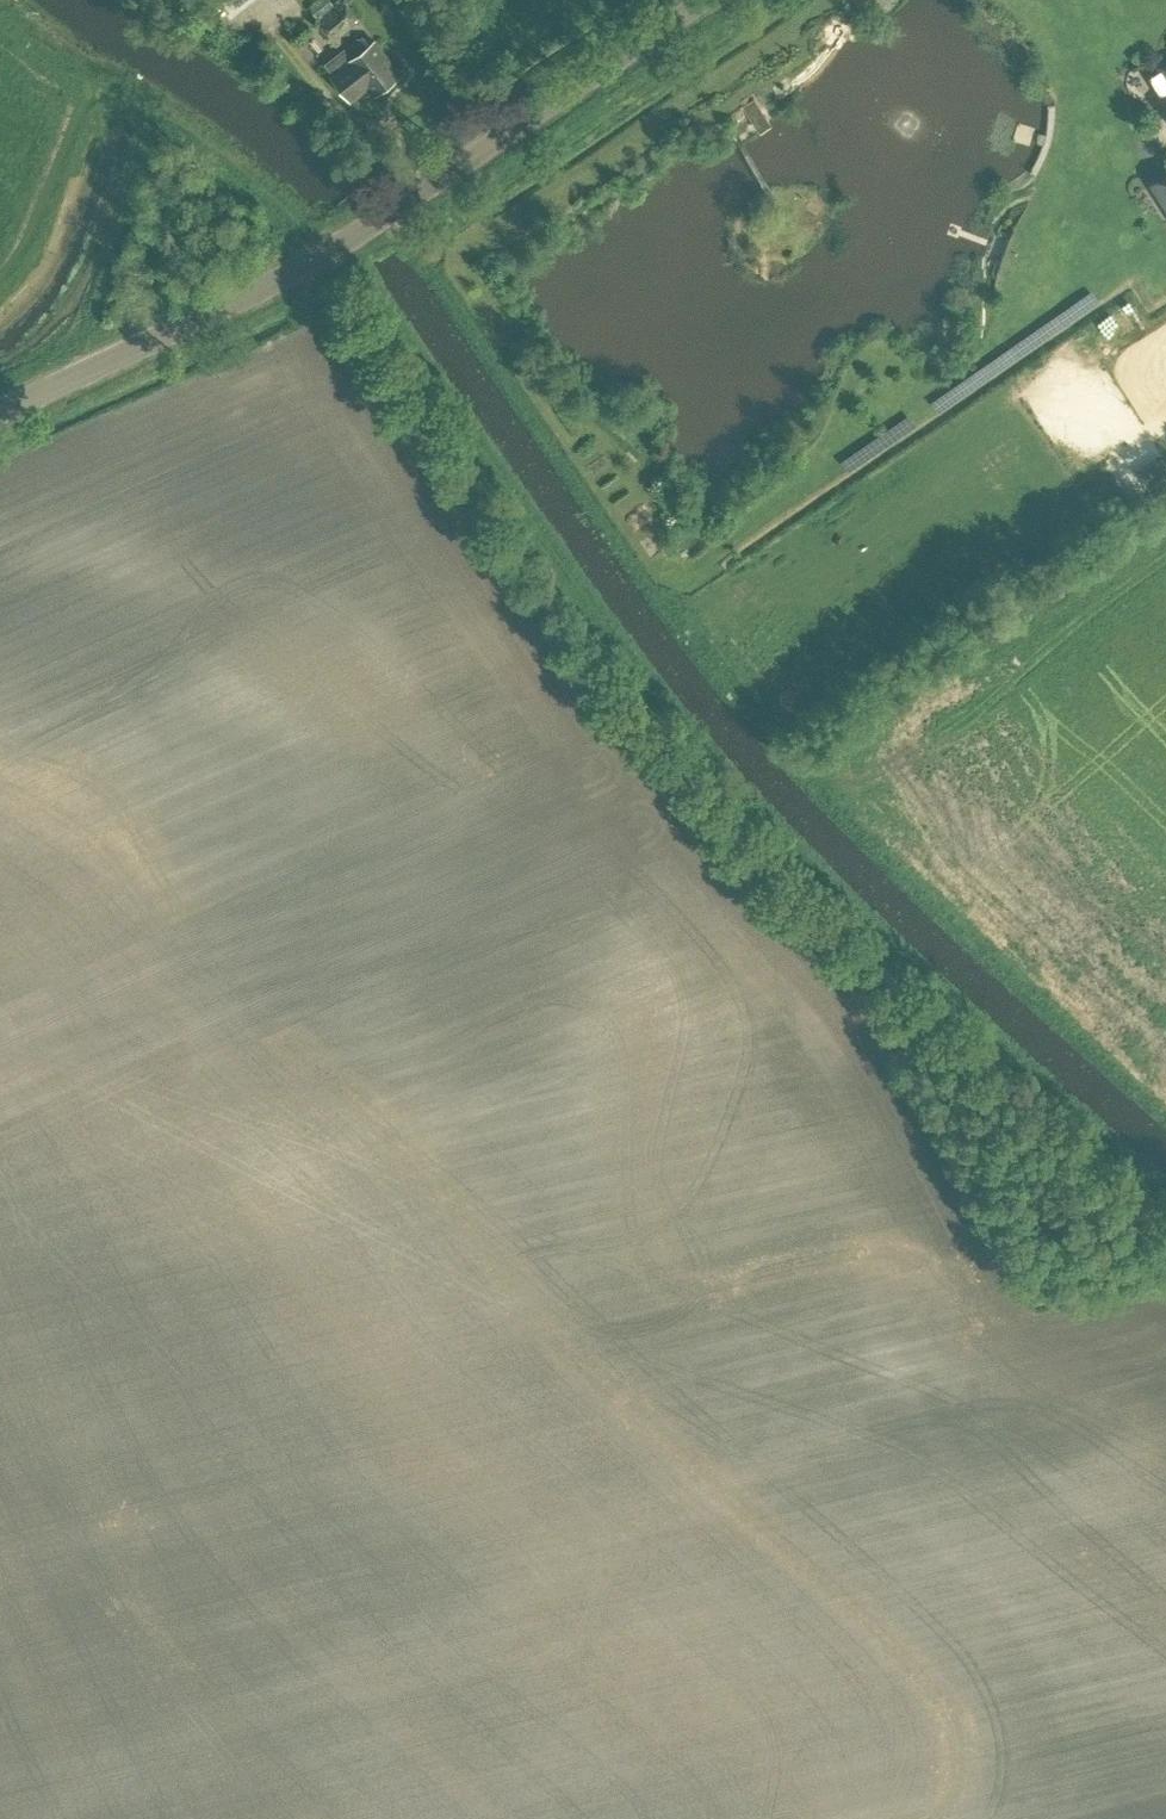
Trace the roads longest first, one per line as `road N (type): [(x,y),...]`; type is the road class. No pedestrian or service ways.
road 1 (track): [(0,23),(29,47),(234,159),(360,273),(583,617),(742,823),(1165,1187)]
road 2 (tertiary): [(0,410),(319,258),(704,0)]

